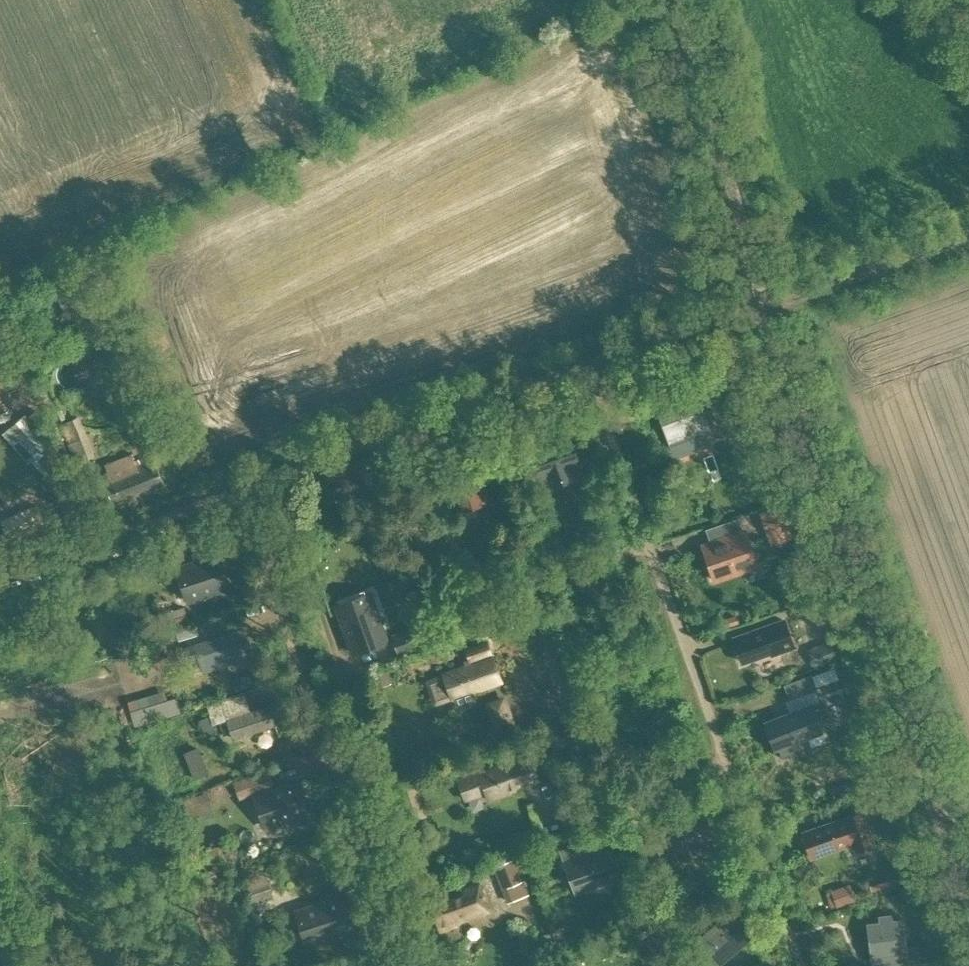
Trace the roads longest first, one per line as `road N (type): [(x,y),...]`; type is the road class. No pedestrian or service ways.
road 1 (track): [(968,917),(753,300),(797,297),(968,236)]
road 2 (residential): [(588,366),(738,314),(758,289),(673,0)]
road 3 (residential): [(649,548),(545,580),(535,593),(532,613),(594,785),(611,802),(626,803),(729,768)]
road 4 (residential): [(371,875),(254,547),(242,492)]
road 5 (residential): [(281,478),(287,520),(405,844)]
road 6 (residential): [(281,478),(588,366)]
road 7 (residential): [(729,768),(649,548)]
road 8 (residential): [(801,965),(729,768)]
road 9 (residential): [(649,548),(588,366)]
road 10 (residential): [(89,547),(242,492)]

